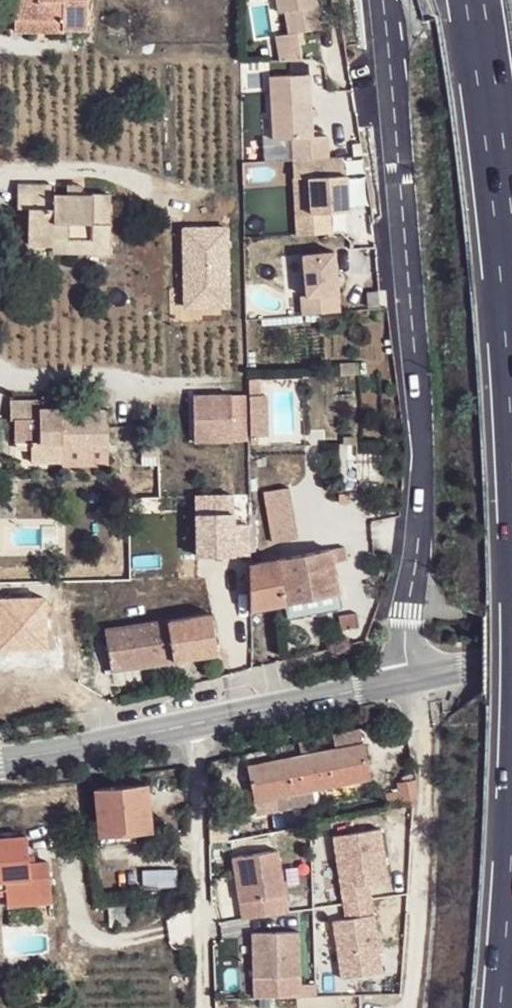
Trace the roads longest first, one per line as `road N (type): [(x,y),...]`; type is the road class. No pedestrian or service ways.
road 1 (residential): [(386,0),(427,474),(398,681)]
road 2 (motorway): [(472,0),(511,295)]
road 3 (residential): [(206,1007),(193,725)]
road 4 (secondary): [(398,681),(193,725)]
road 5 (secondary): [(193,725),(0,757)]

